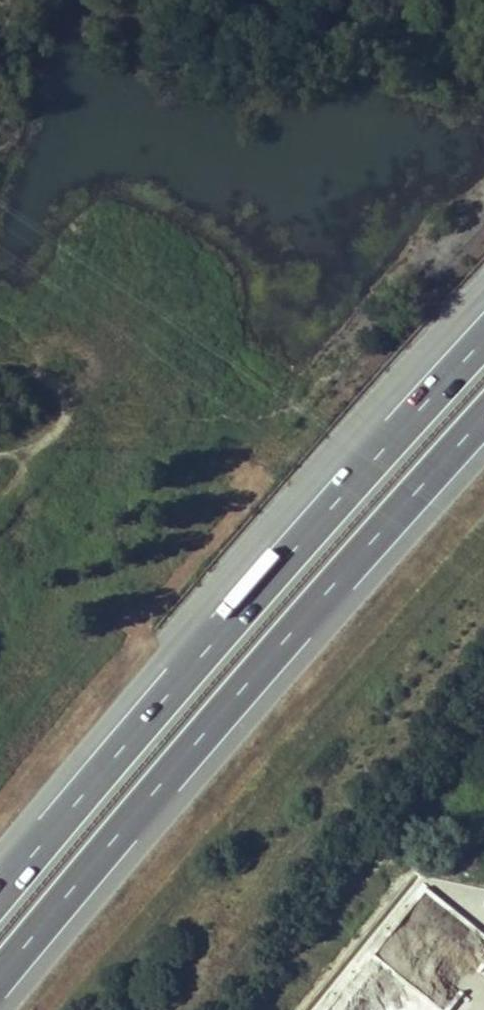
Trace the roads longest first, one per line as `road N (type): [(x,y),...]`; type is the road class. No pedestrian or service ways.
road 1 (motorway): [(0,977),(483,418)]
road 2 (motorway): [(483,340),(0,893)]

